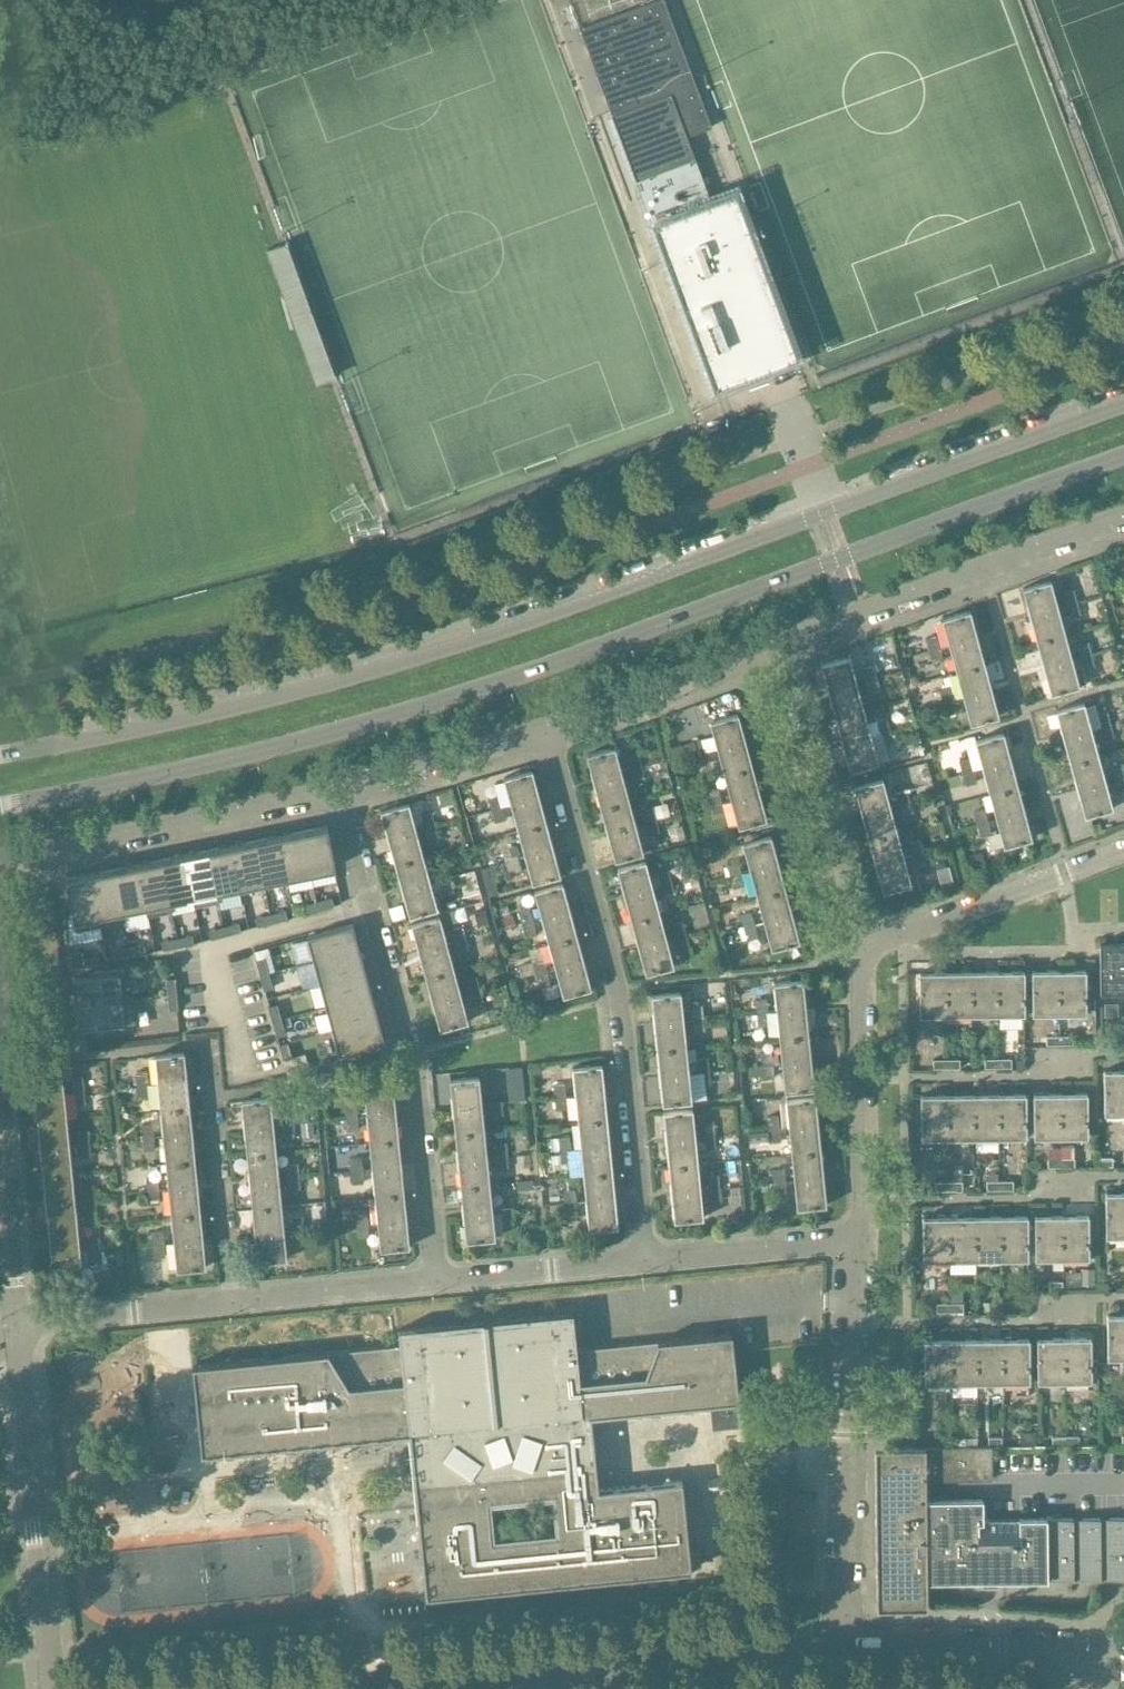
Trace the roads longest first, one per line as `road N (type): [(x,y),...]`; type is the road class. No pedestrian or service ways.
road 1 (secondary): [(0,805),(201,766),(529,674),(1123,458)]
road 2 (secondary): [(1123,408),(514,626),(172,720),(0,754)]
road 3 (residential): [(649,1257),(624,1009),(550,729)]
road 4 (residential): [(444,1279),(418,1061),(340,790)]
road 5 (residential): [(845,1644),(858,1241)]
road 6 (residential): [(781,642),(1123,519)]
road 7 (residential): [(48,1688),(20,1326)]
road 8 (residential): [(0,867),(340,790)]
road 9 (residential): [(863,947),(781,642)]
road 10 (residential): [(423,1686),(723,1656)]
road 11 (residential): [(858,1241),(863,947)]
road 12 (residential): [(863,947),(965,900),(1123,845)]
road 13 (residential): [(230,1302),(207,1044)]
road 14 (residential): [(550,729),(781,642)]
road 15 (residential): [(845,1644),(1086,1655)]
road 16 (residential): [(340,790),(550,729)]
road 17 (residential): [(230,1302),(444,1279)]
road 18 (residential): [(20,1326),(230,1302)]
road 19 (residential): [(649,1257),(858,1241)]
road 20 (residential): [(444,1279),(649,1257)]
road 21 (residential): [(20,1326),(0,1144)]
road 22 (residential): [(723,1656),(845,1644)]

